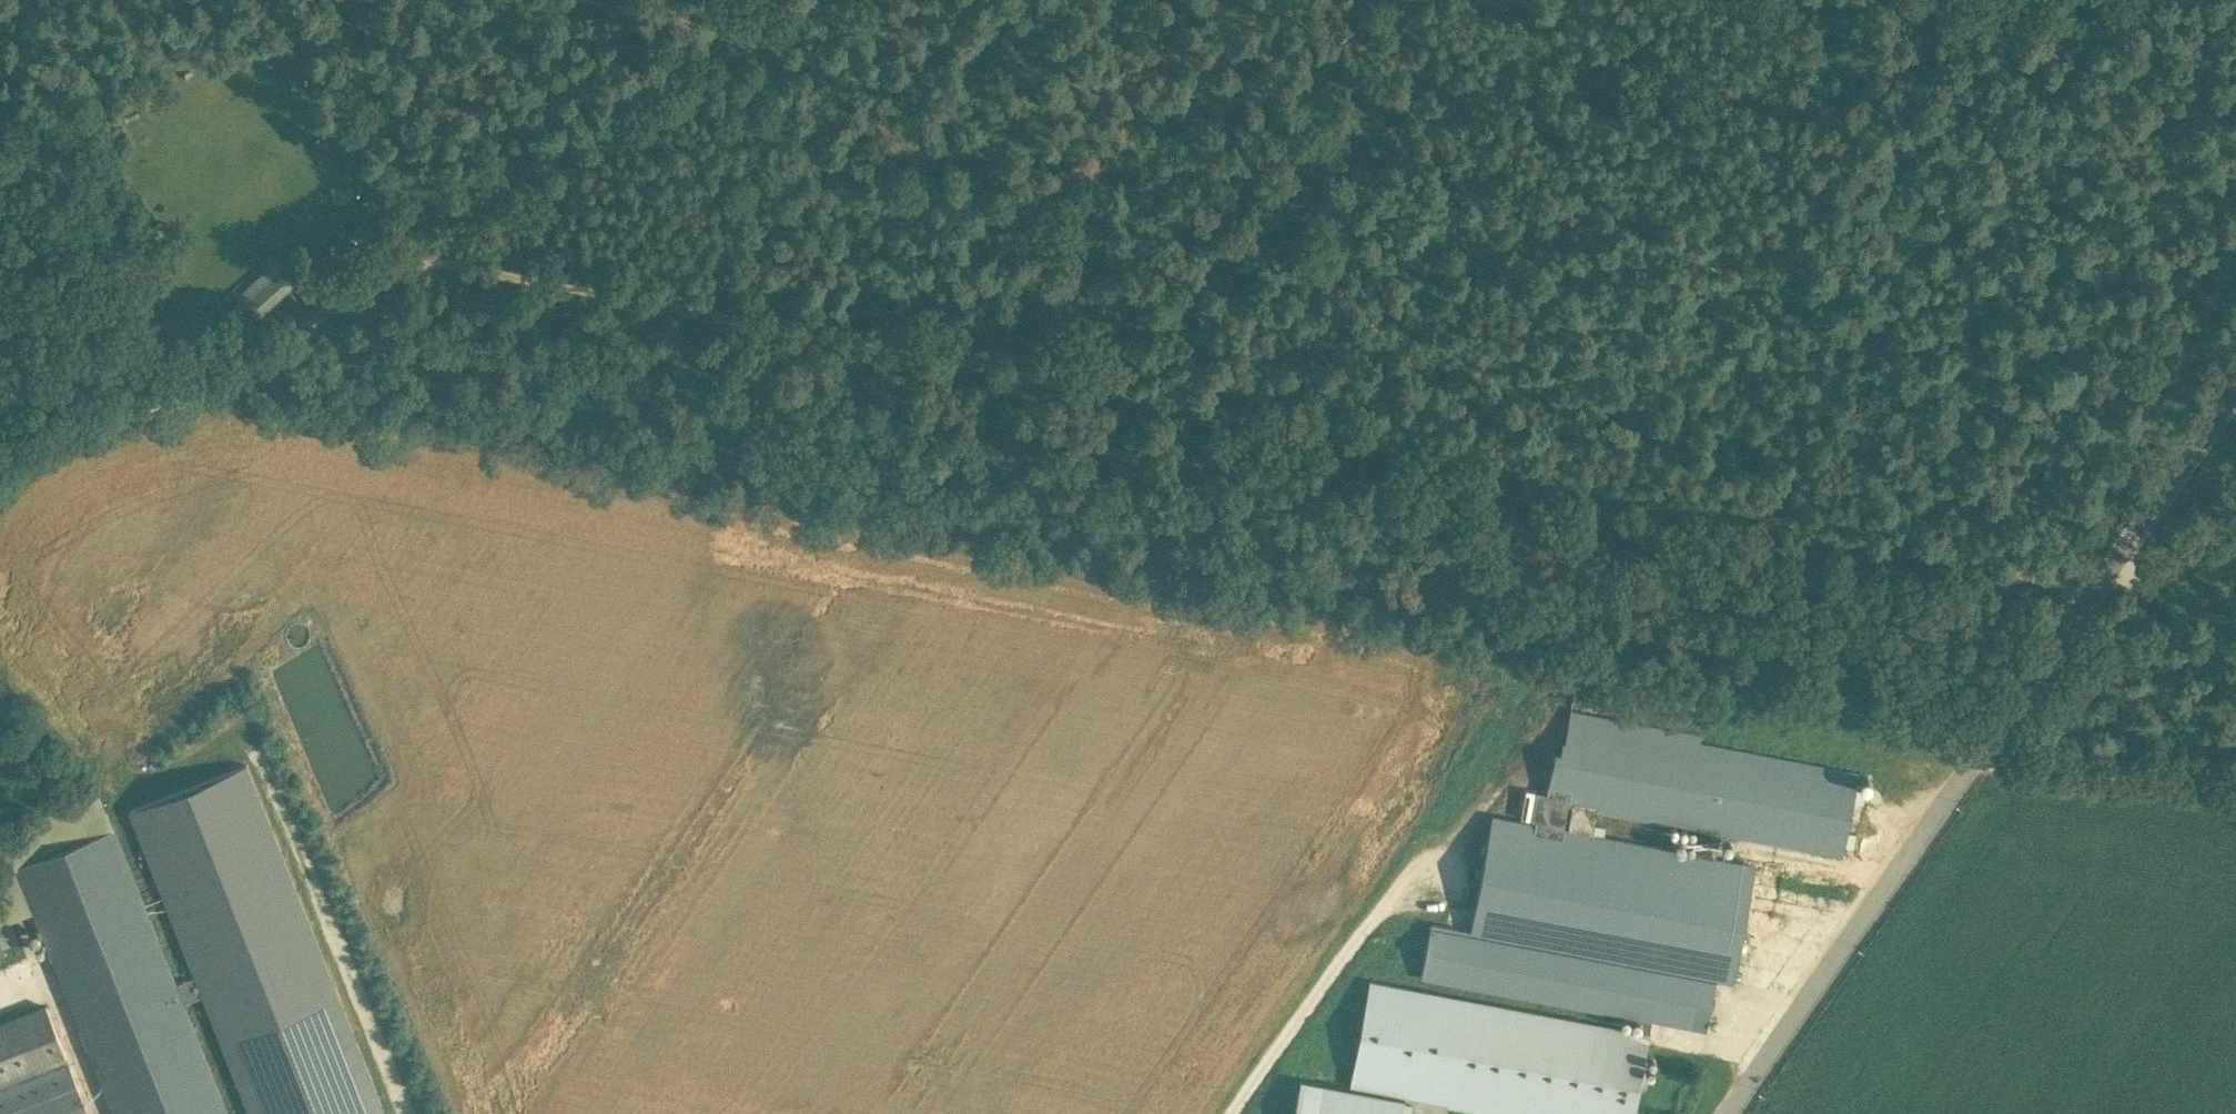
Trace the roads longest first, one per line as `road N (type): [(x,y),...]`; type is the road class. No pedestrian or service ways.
road 1 (track): [(1075,387),(2091,594),(2235,569)]
road 2 (tertiary): [(1728,1113),(2235,392)]
road 3 (track): [(1075,387),(438,262),(390,245)]
road 4 (track): [(1387,0),(1075,387)]
road 5 (track): [(390,245),(242,385),(81,423),(30,445),(0,478)]
road 6 (track): [(390,245),(424,210),(730,0)]
road 7 (track): [(2235,807),(1981,749)]

